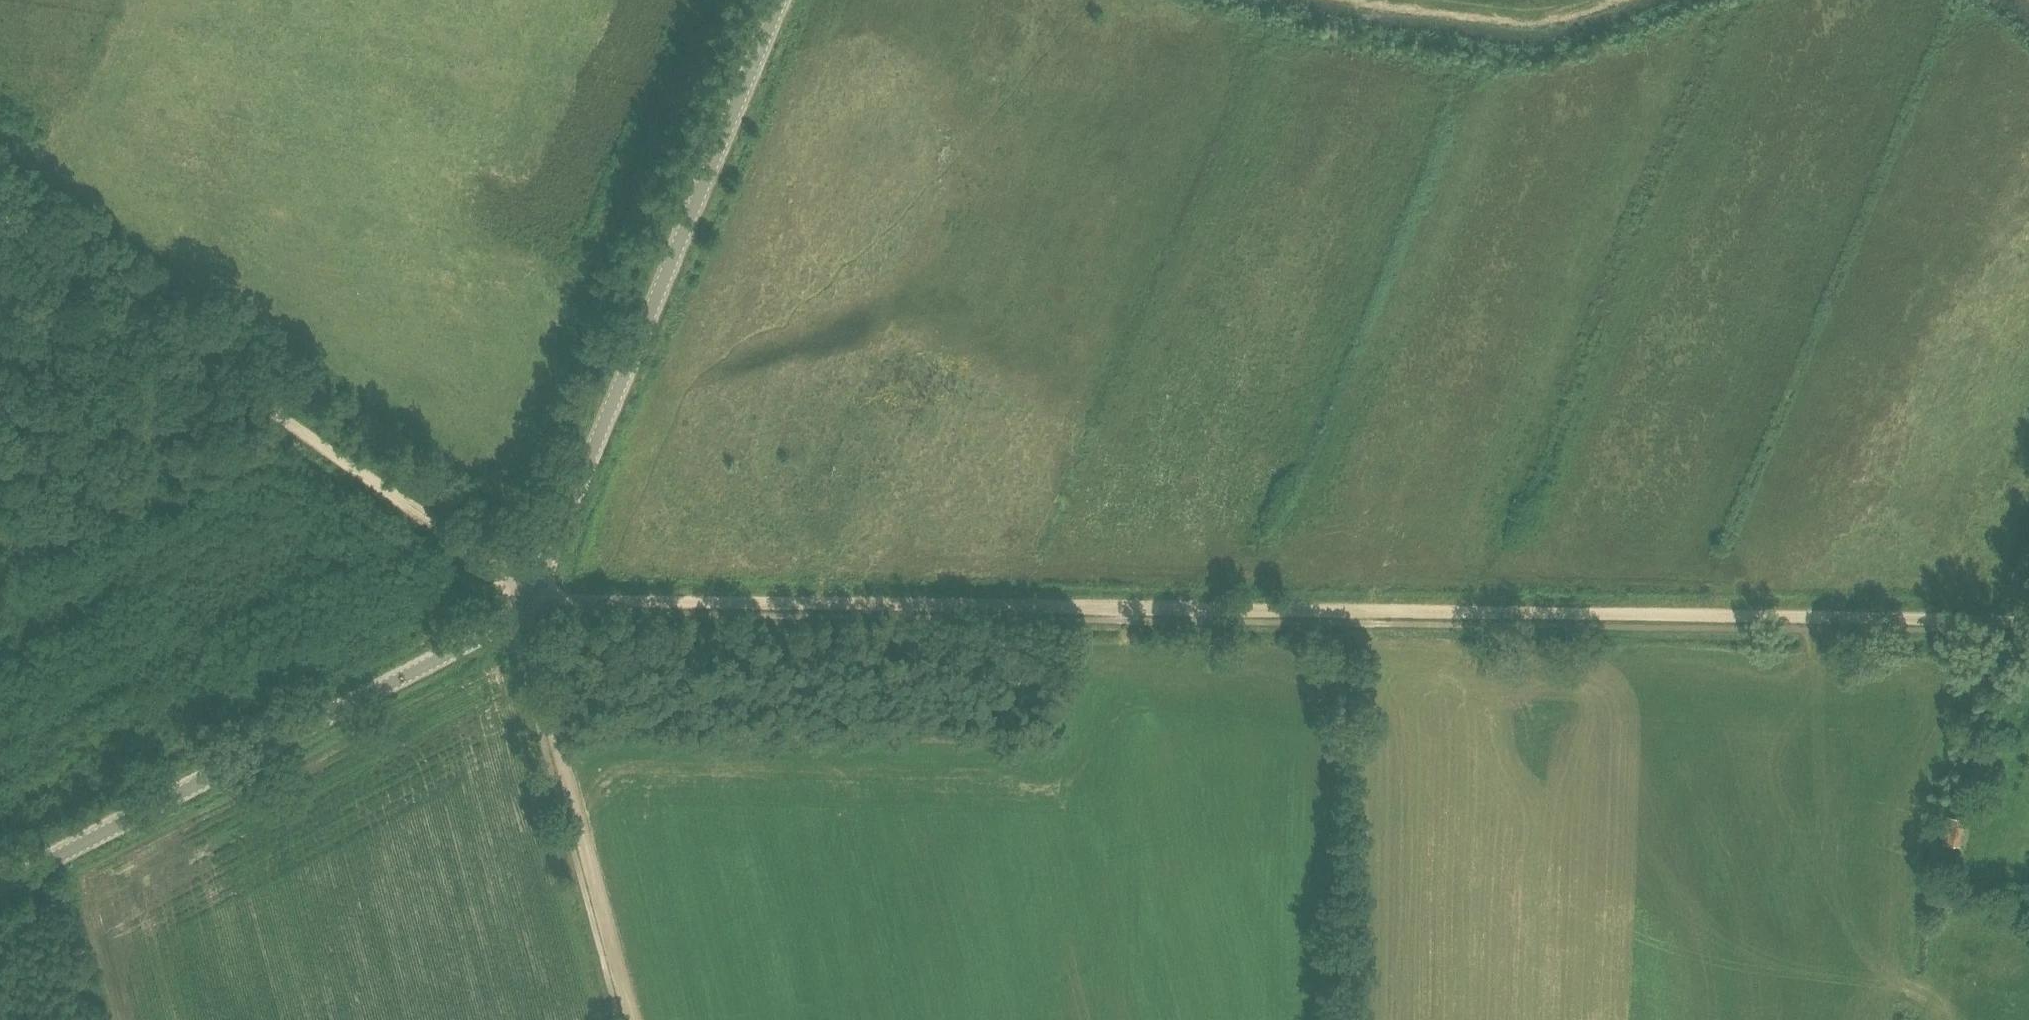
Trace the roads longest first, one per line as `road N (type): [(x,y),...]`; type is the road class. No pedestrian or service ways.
road 1 (track): [(2028,621),(552,599)]
road 2 (unclassified): [(0,884),(518,609),(537,583),(778,0)]
road 3 (track): [(552,599),(527,599),(0,224)]
road 4 (track): [(518,609),(633,1019)]

